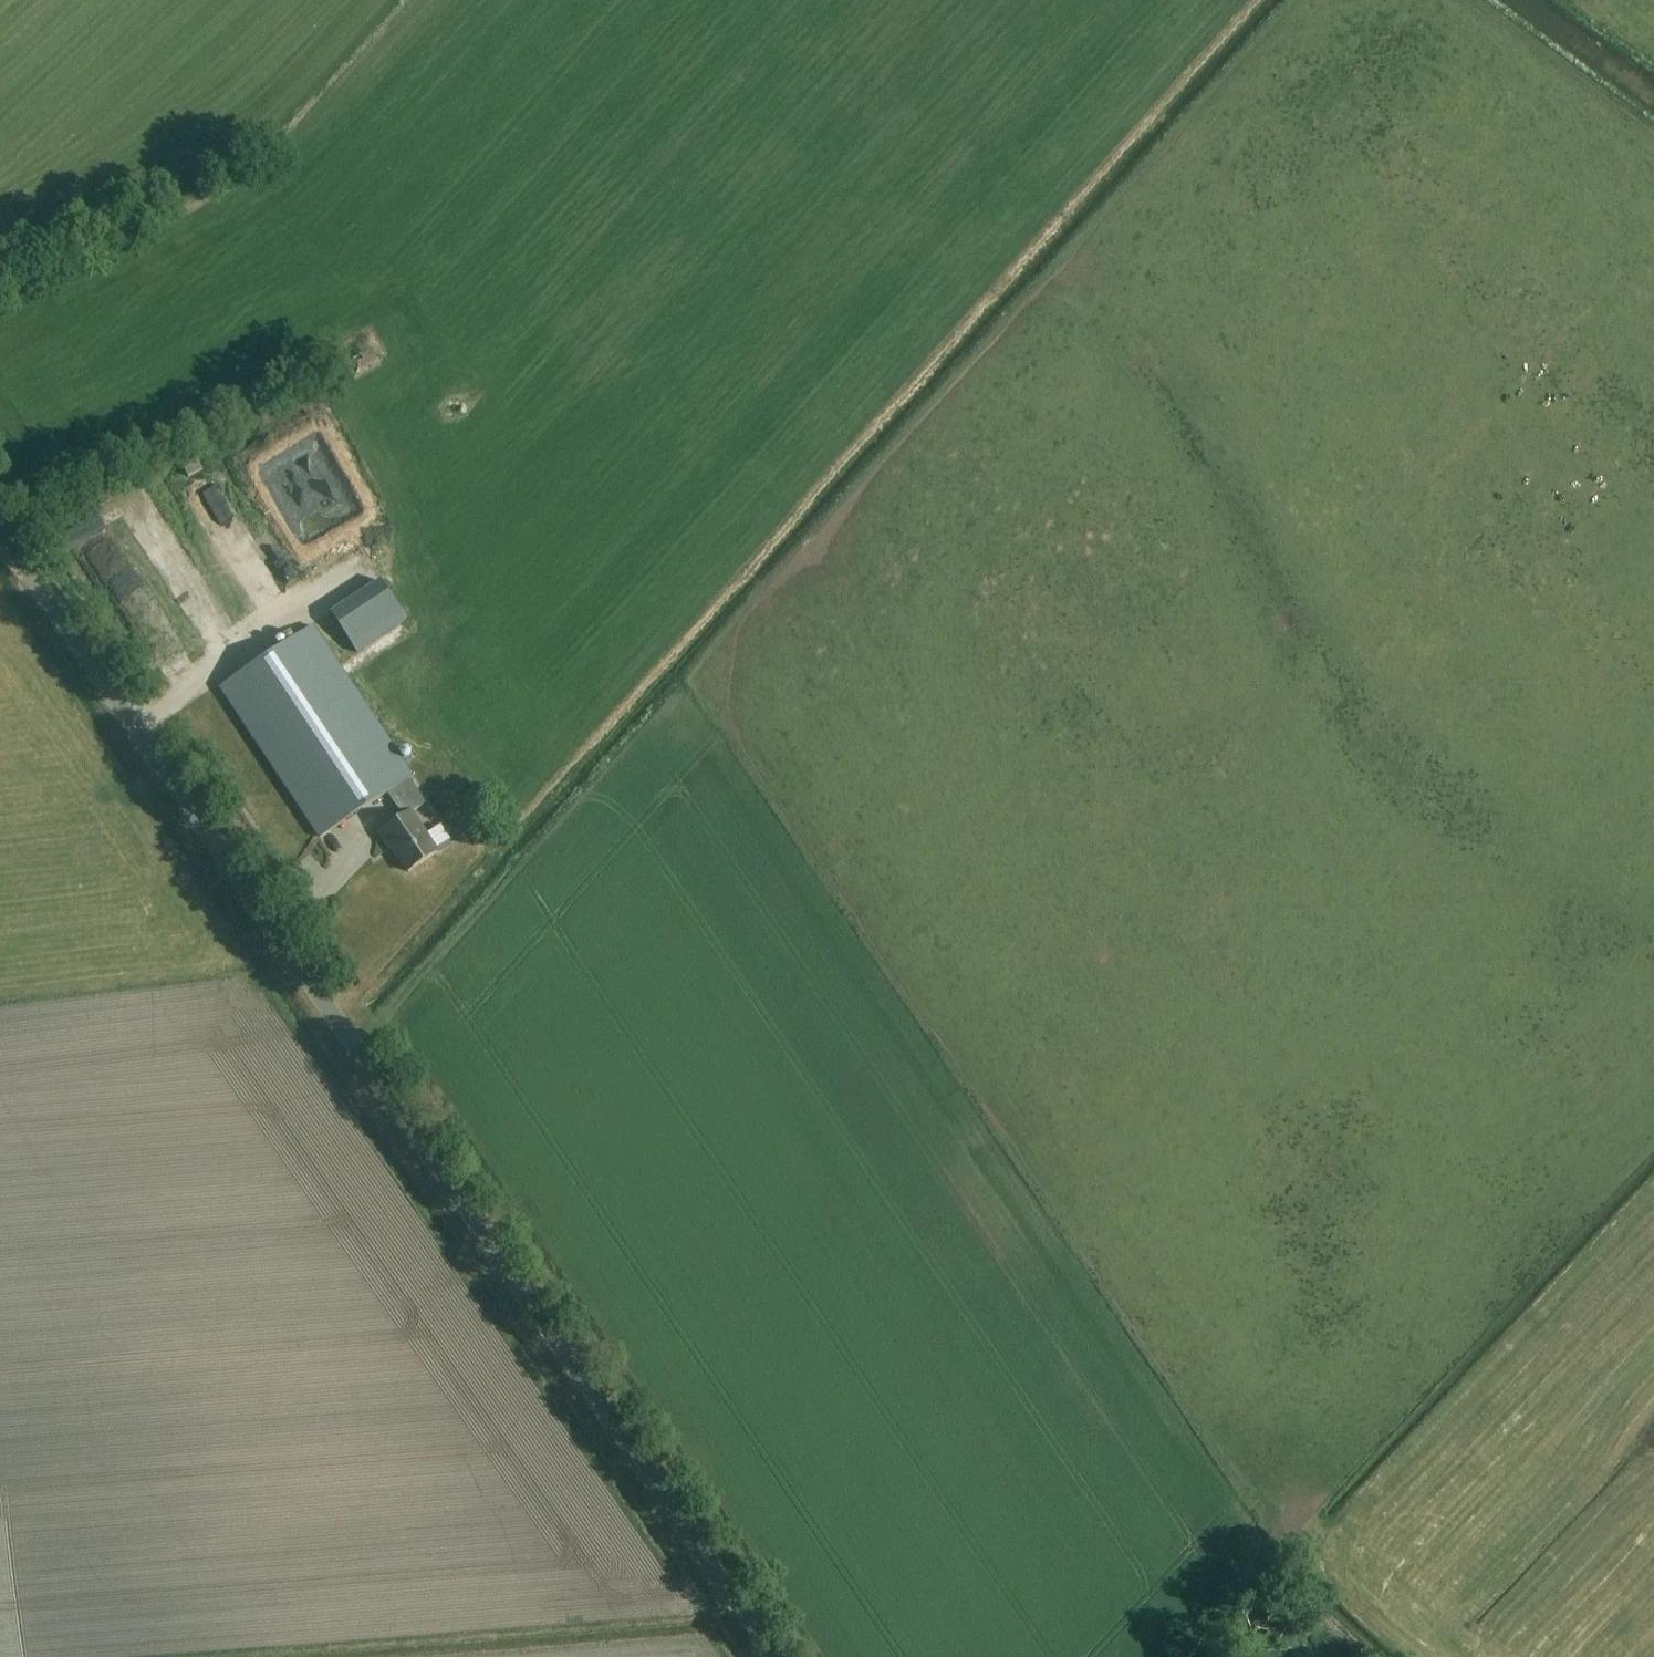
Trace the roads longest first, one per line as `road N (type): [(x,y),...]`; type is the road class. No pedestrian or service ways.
road 1 (unclassified): [(774,1656),(0,529)]

